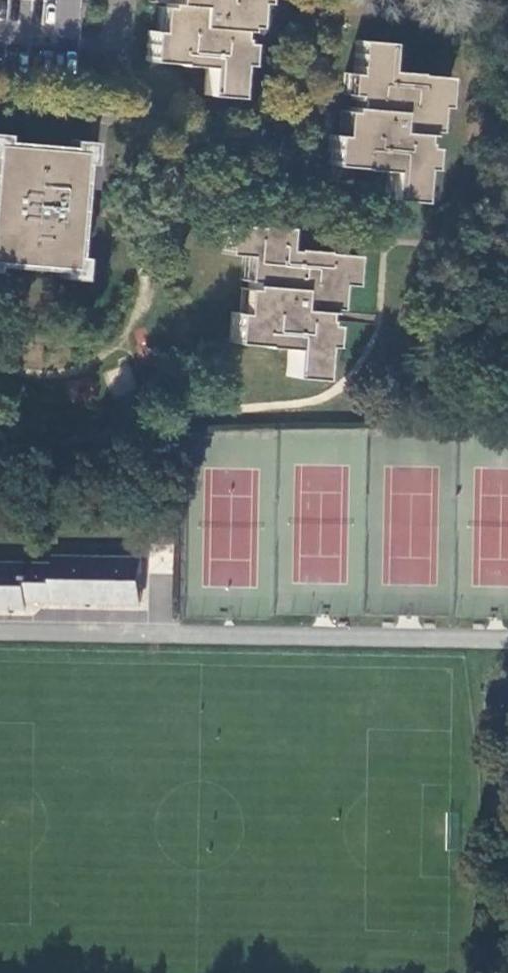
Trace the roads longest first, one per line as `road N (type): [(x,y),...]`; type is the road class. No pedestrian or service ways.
road 1 (residential): [(0,114),(123,122),(182,137),(251,134),(269,126),(293,92),(303,0)]

